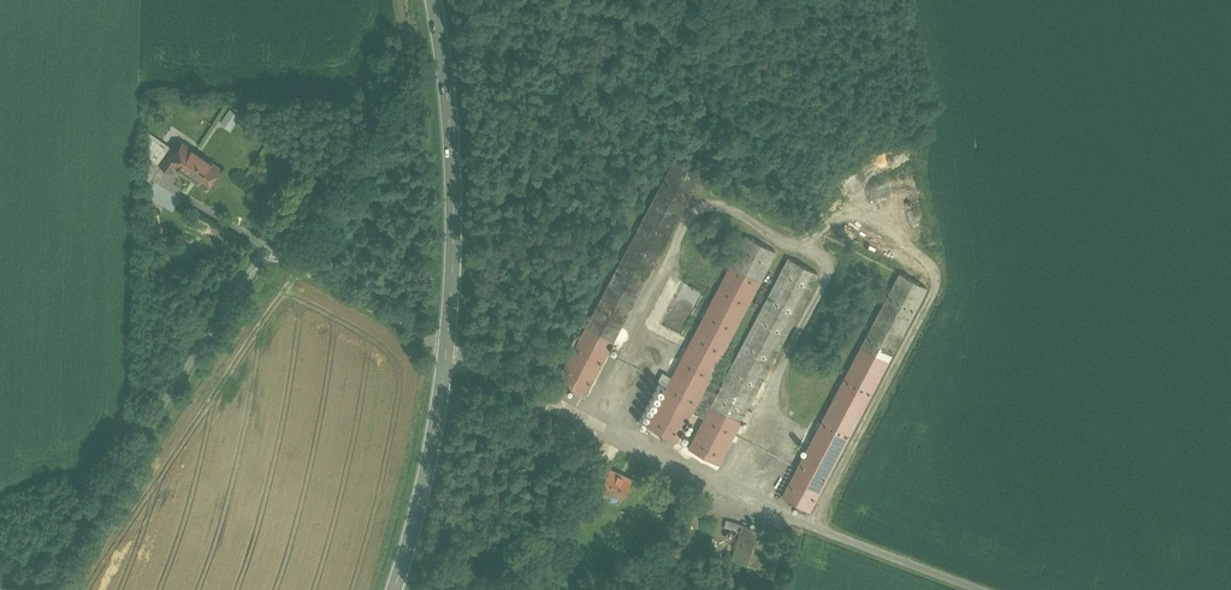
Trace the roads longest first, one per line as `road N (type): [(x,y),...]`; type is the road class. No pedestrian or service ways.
road 1 (unclassified): [(43,589),(260,259),(287,259),(447,348)]
road 2 (secondary): [(447,348),(454,183),(434,0)]
road 3 (secondary): [(394,589),(447,348)]

